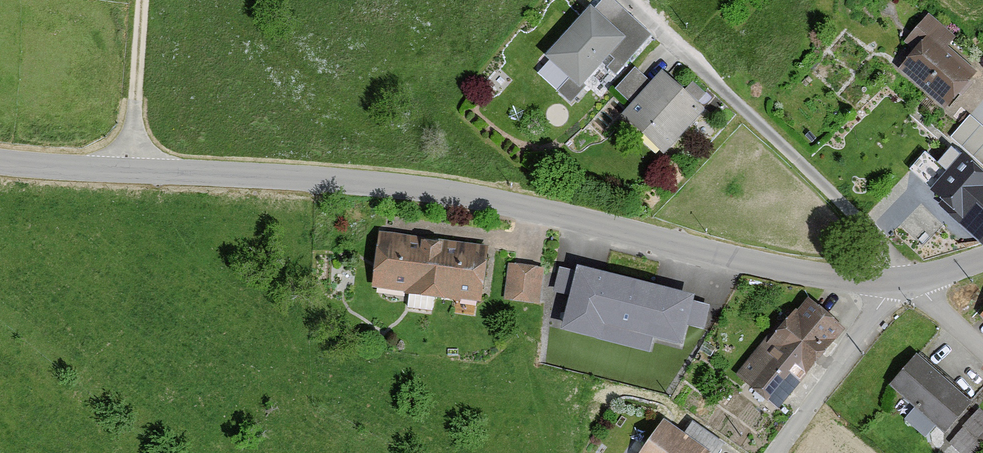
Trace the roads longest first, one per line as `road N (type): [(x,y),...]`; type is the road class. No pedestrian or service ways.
road 1 (tertiary): [(0,148),(385,181),(572,215),(715,258),(855,283),(890,282)]
road 2 (residential): [(629,0),(908,281)]
road 3 (residential): [(779,452),(883,311),(890,282)]
road 4 (track): [(124,161),(136,0)]

